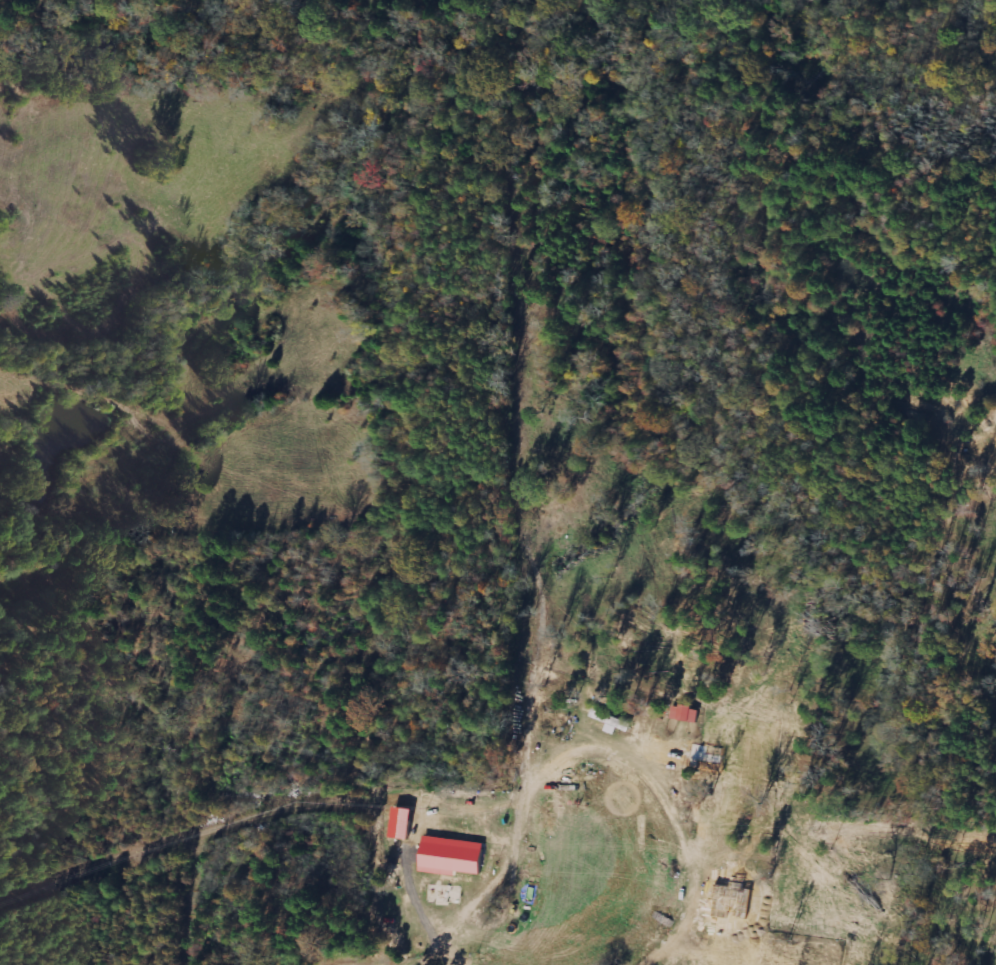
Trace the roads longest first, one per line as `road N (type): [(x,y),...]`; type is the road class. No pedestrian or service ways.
road 1 (residential): [(786,964),(757,422),(765,281)]

